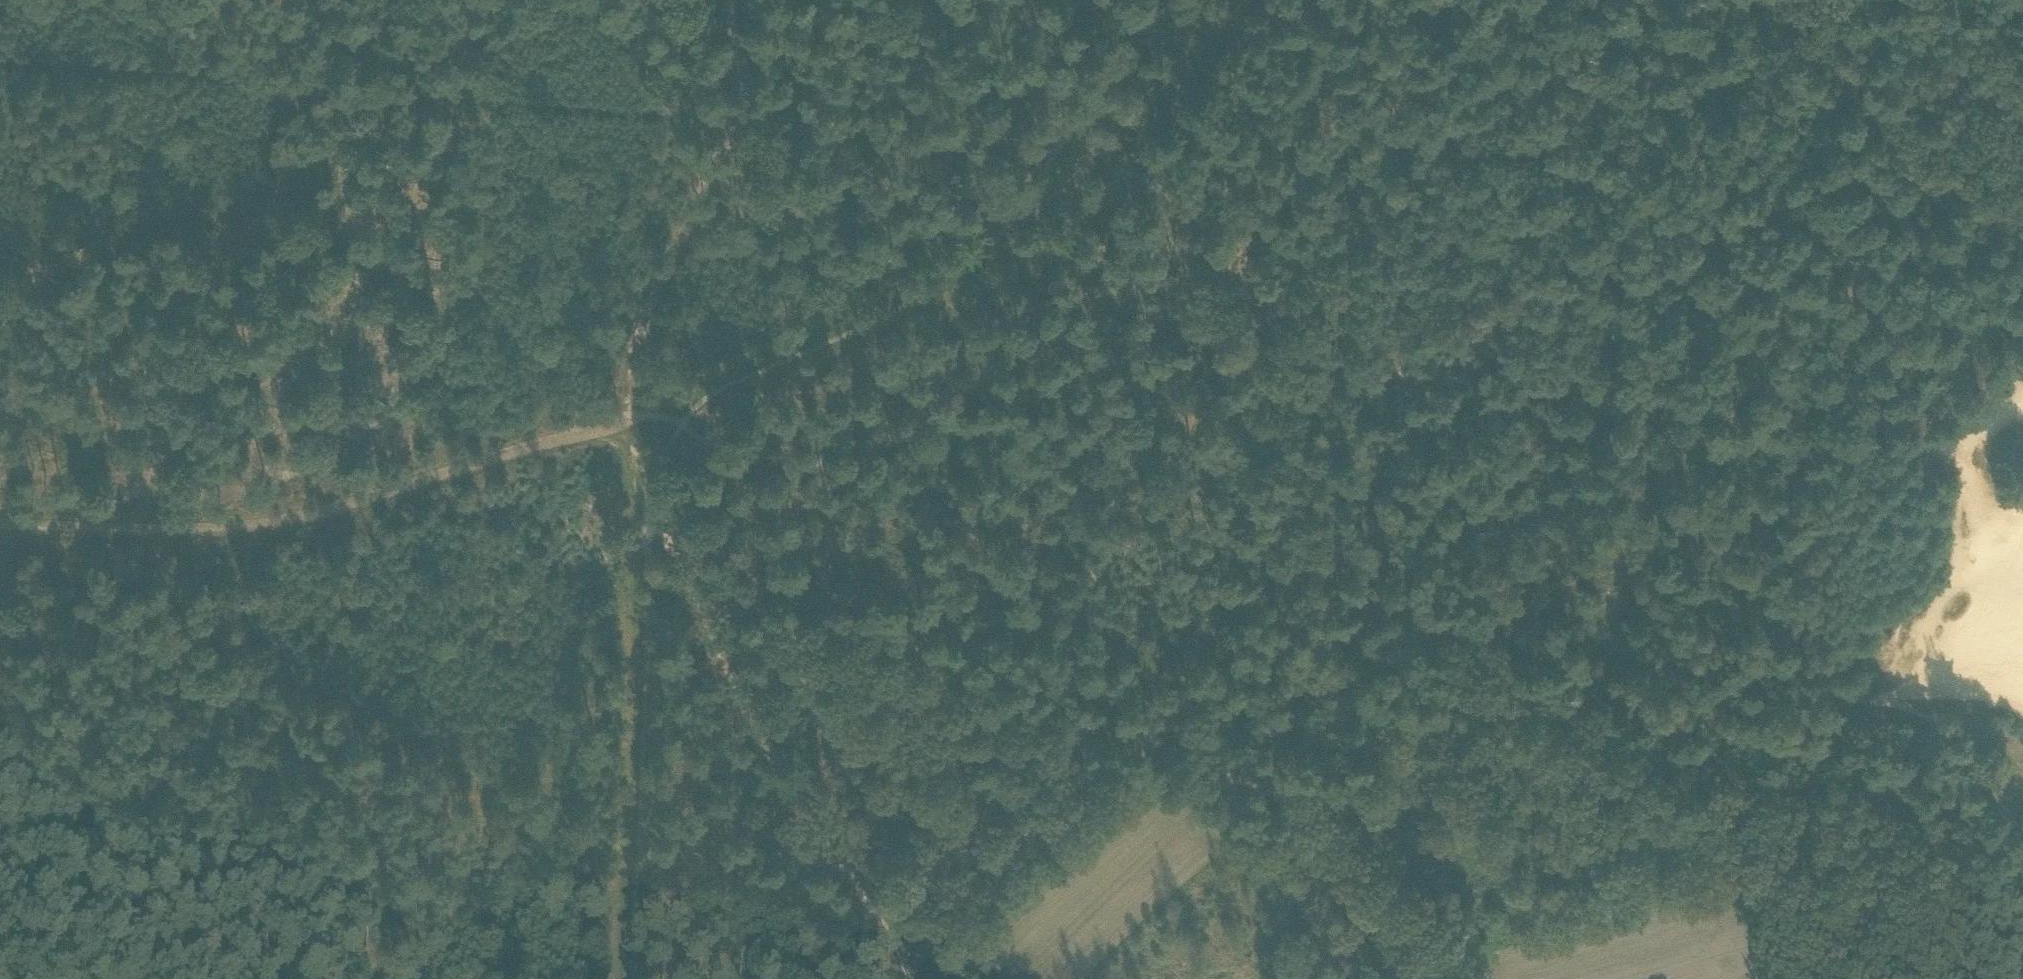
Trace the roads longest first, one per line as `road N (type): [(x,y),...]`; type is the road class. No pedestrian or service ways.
road 1 (track): [(2022,836),(1922,739),(1880,716),(1851,713),(1787,719),(1622,768),(1437,797),(1294,799),(1196,743),(1152,703),(1027,549),(993,526),(636,414)]
road 2 (track): [(1168,718),(1254,642),(1308,533),(1303,490),(1269,400),(1285,258),(1386,211),(1457,163),(1500,106),(1538,0)]
road 3 (track): [(0,526),(184,531),(287,519),(636,414)]
road 4 (track): [(636,414),(649,521),(765,734),(916,960)]
road 5 (track): [(636,414),(864,311),(938,268),(1025,193),(1067,136)]
road 6 (track): [(636,414),(643,318),(741,115),(735,0)]
road 7 (track): [(1168,718),(1080,812),(916,960)]
road 8 (track): [(1414,978),(1294,799)]
road 9 (track): [(1187,0),(1067,136)]

